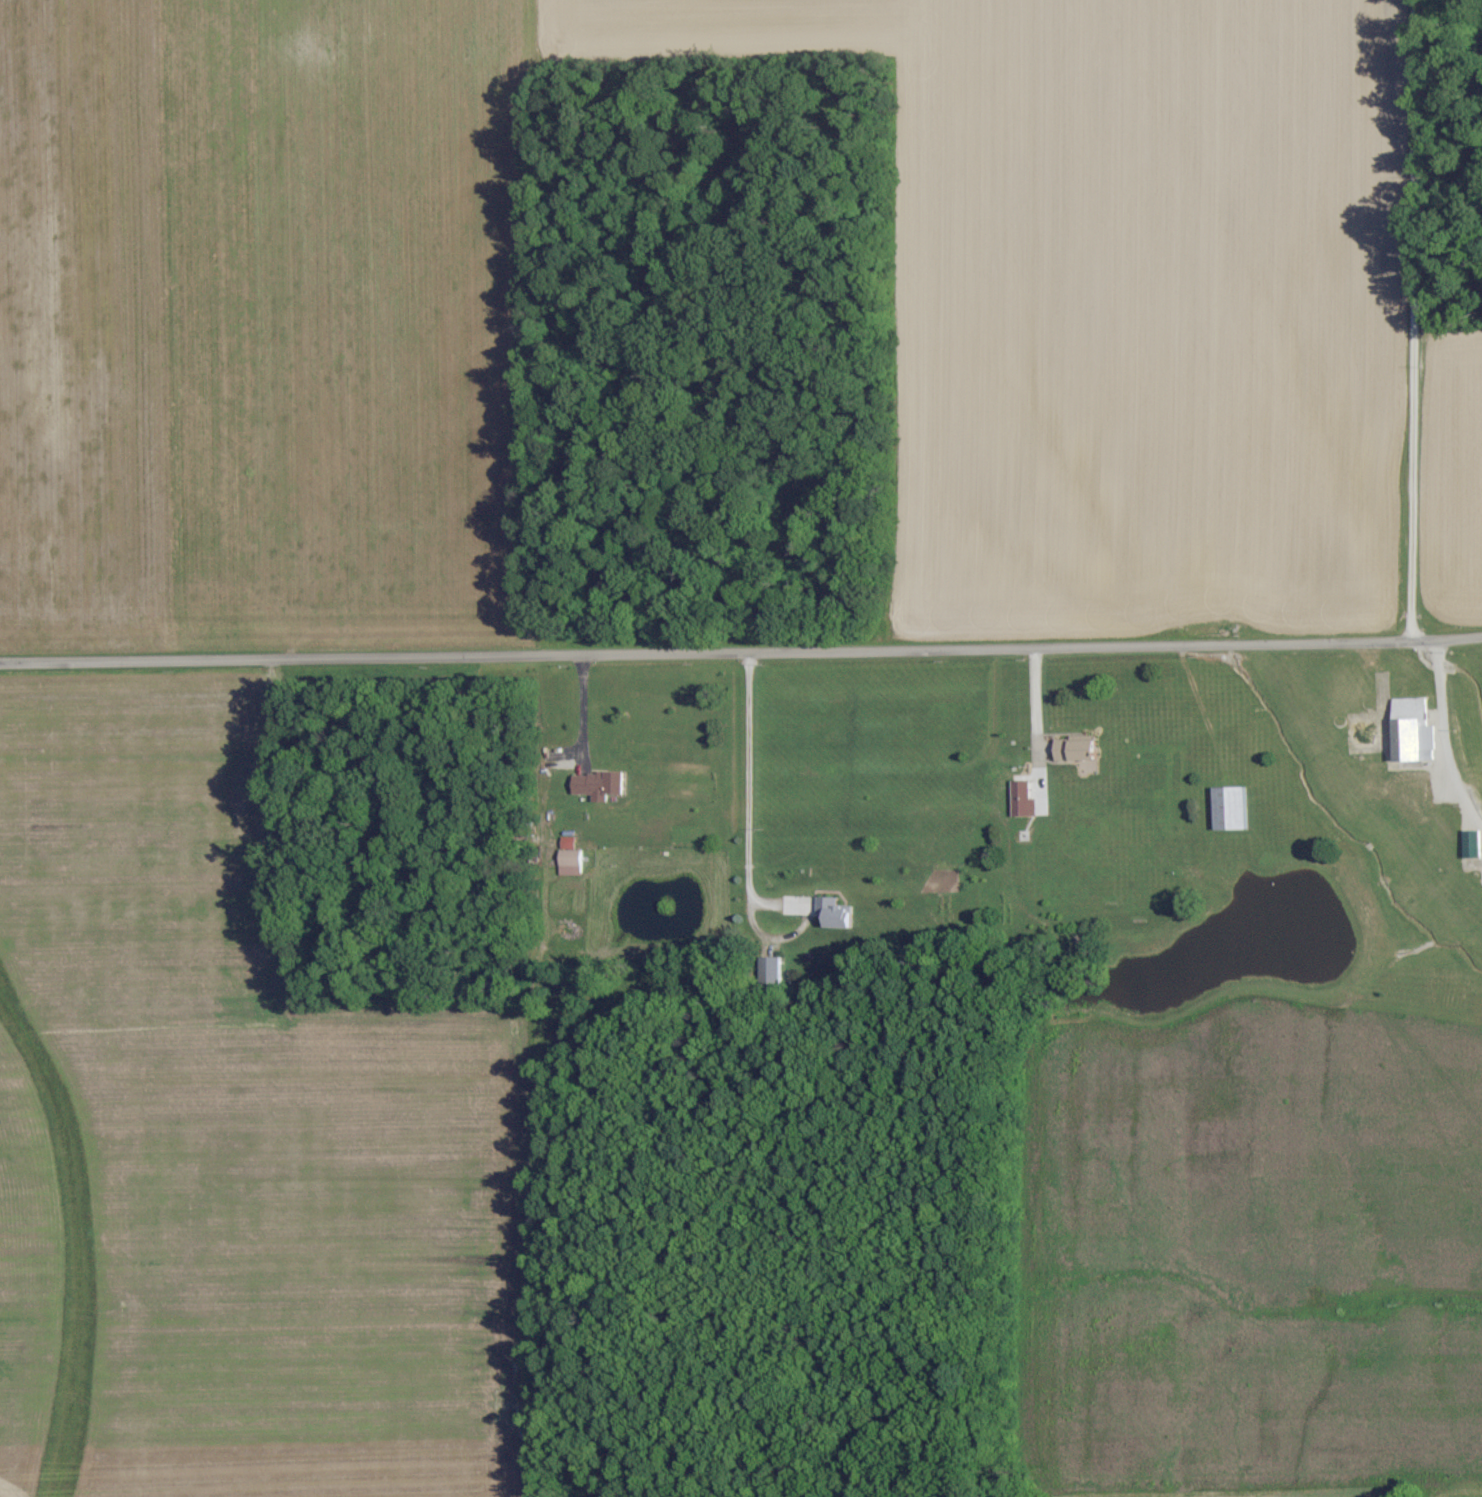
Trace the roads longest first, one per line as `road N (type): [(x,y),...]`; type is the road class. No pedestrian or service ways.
road 1 (residential): [(0,662),(1481,639)]
road 2 (residential): [(1407,644),(1412,0)]

